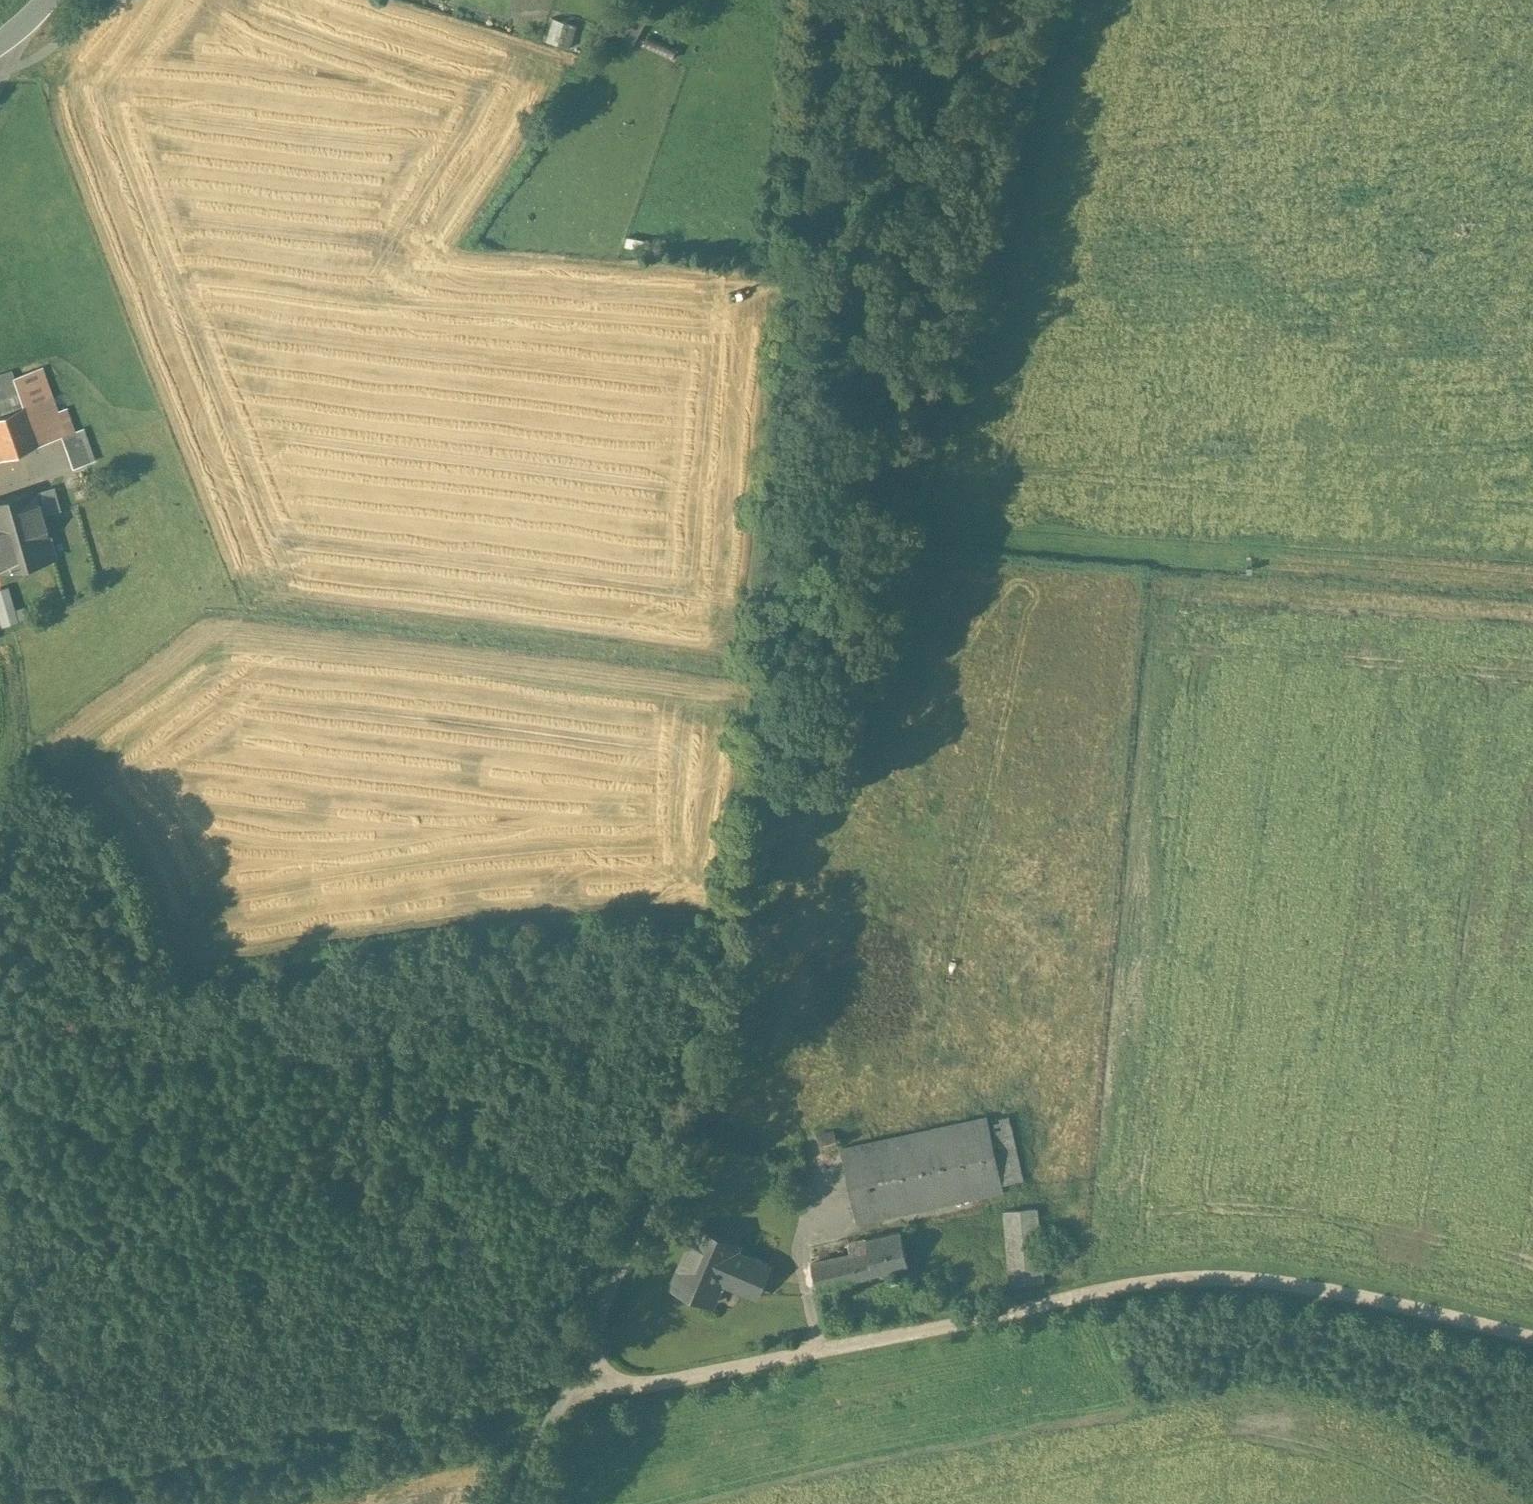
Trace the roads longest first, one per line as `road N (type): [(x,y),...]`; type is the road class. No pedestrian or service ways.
road 1 (unclassified): [(577,1373),(736,999),(766,772),(819,0)]
road 2 (unclassified): [(1532,1342),(1303,1289),(1163,1284),(620,1386),(577,1373)]
road 3 (unclassified): [(512,1503),(577,1373)]

